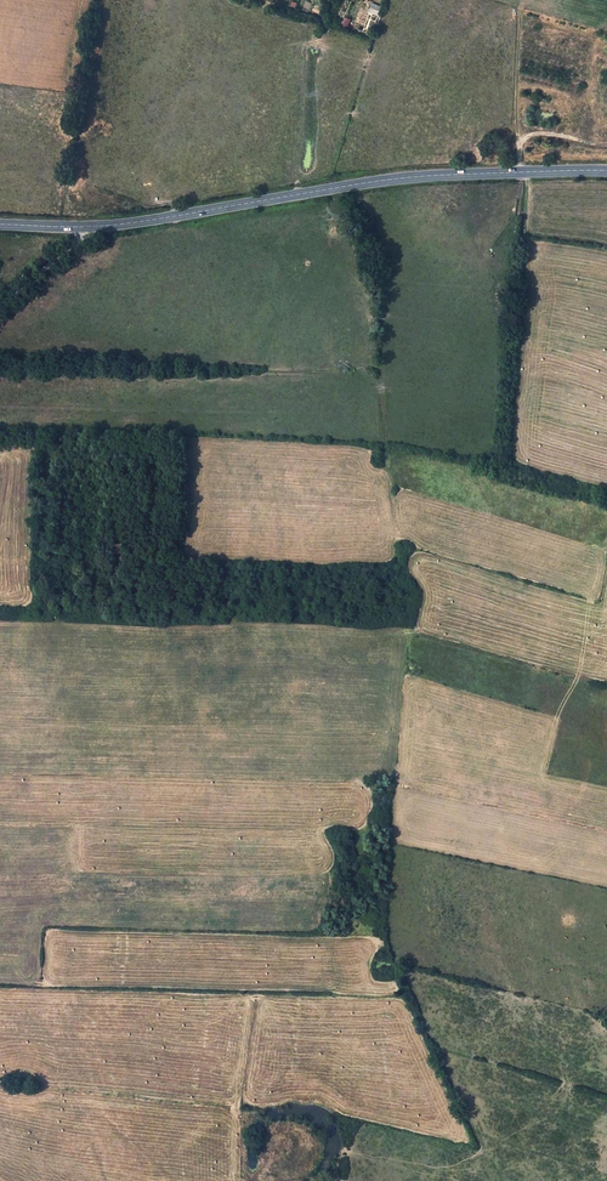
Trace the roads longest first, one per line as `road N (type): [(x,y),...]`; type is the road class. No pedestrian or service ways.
road 1 (secondary): [(91,226),(416,177),(606,171)]
road 2 (residential): [(91,226),(0,309)]

